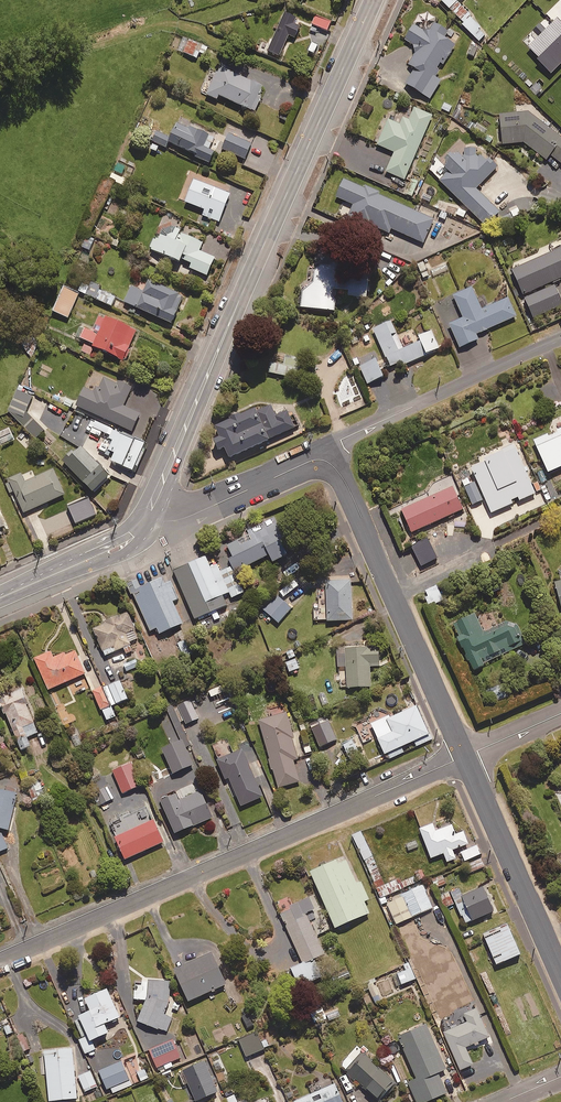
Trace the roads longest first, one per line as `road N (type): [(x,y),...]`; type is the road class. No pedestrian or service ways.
road 1 (primary): [(374,0),(146,516)]
road 2 (residential): [(0,962),(465,756)]
road 3 (residential): [(326,461),(353,496),(465,756)]
road 4 (residential): [(560,340),(341,440),(326,461)]
road 5 (residential): [(465,756),(560,974)]
road 6 (residential): [(326,461),(177,520),(146,516)]
road 7 (primary): [(146,516),(119,546),(0,598)]

